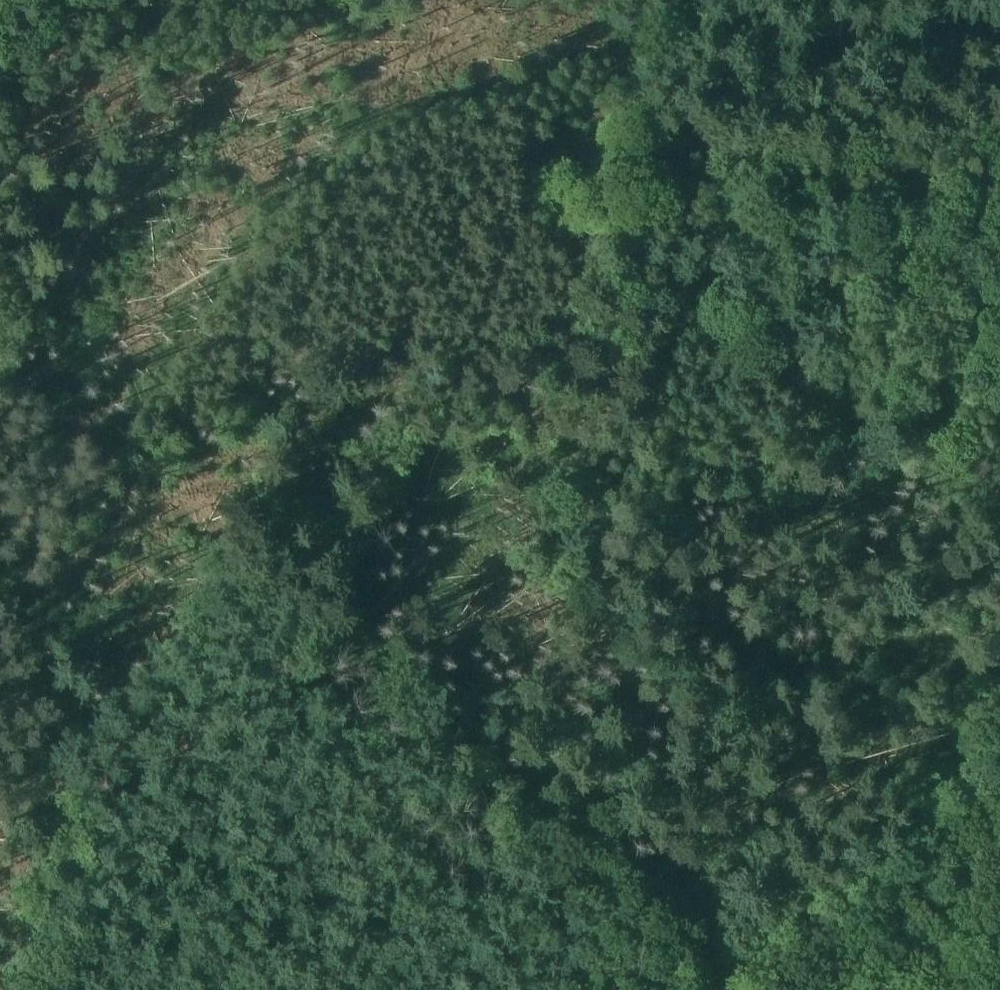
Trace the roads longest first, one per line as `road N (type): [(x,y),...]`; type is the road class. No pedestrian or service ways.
road 1 (track): [(999,718),(720,989)]

